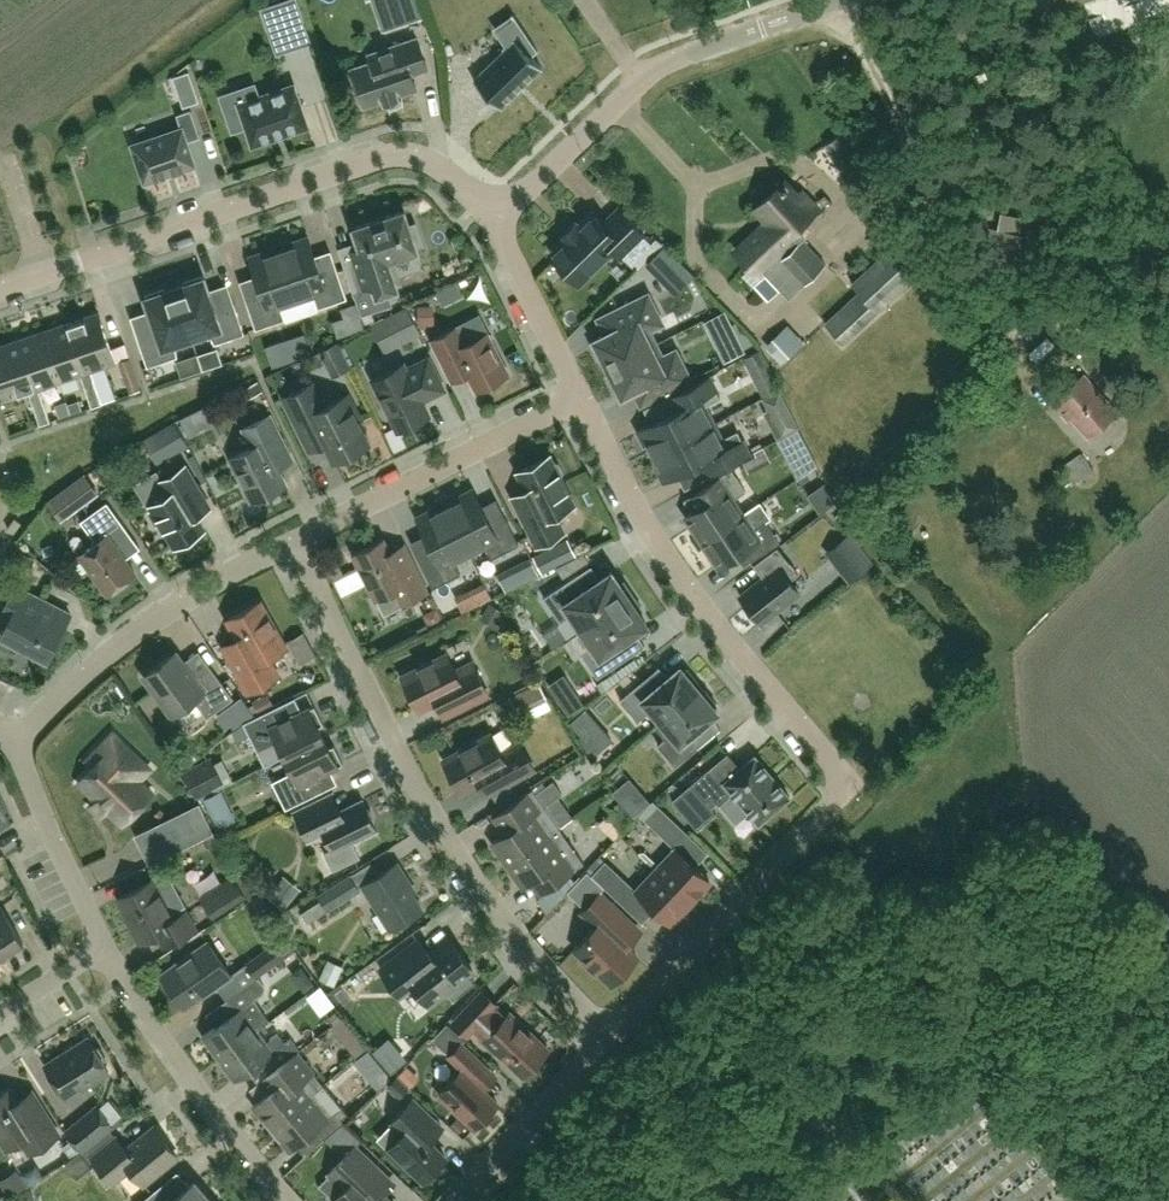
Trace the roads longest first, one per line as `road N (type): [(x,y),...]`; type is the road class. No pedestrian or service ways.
road 1 (residential): [(603,1044),(485,904),(418,805),(289,543)]
road 2 (unclassified): [(0,288),(393,157),(433,168),(495,219)]
road 3 (residential): [(853,785),(696,607),(634,513),(575,399)]
road 4 (unclassified): [(495,219),(665,65),(844,0)]
road 5 (residential): [(853,785),(603,1044)]
road 6 (residential): [(12,742),(138,628),(289,543)]
road 7 (residential): [(289,543),(575,399)]
road 8 (residential): [(294,1200),(220,1121),(103,947)]
road 9 (residential): [(103,947),(12,742)]
road 10 (residential): [(603,1044),(455,1200)]
road 11 (residential): [(575,399),(495,219)]
road 12 (track): [(723,1200),(735,1174),(762,1154),(863,1153)]
road 13 (residential): [(0,1014),(103,947)]

